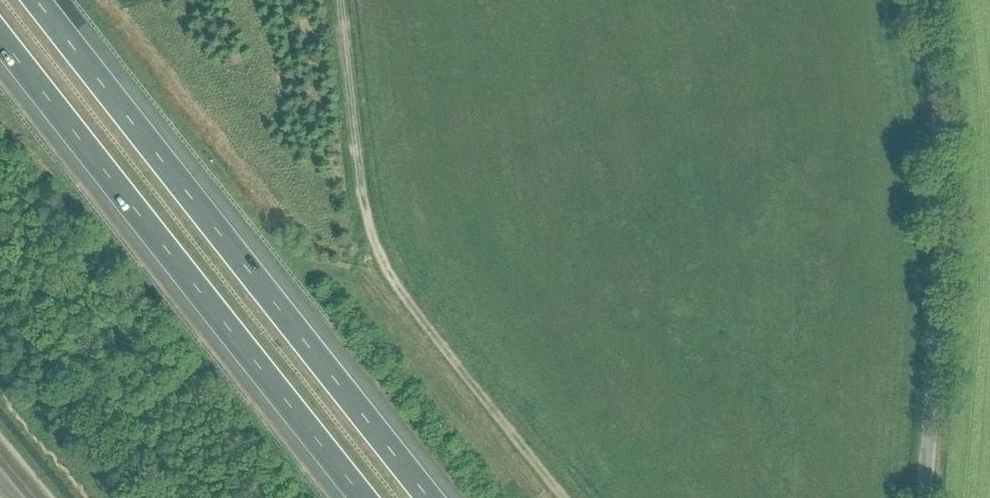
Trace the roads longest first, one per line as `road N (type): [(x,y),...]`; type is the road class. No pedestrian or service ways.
road 1 (motorway): [(425,497),(35,0)]
road 2 (motorway): [(0,39),(355,497)]
road 3 (track): [(341,0),(378,254),(567,497)]
road 4 (unclassified): [(915,497),(933,288),(936,114),(921,0)]
road 5 (track): [(187,497),(0,295)]

